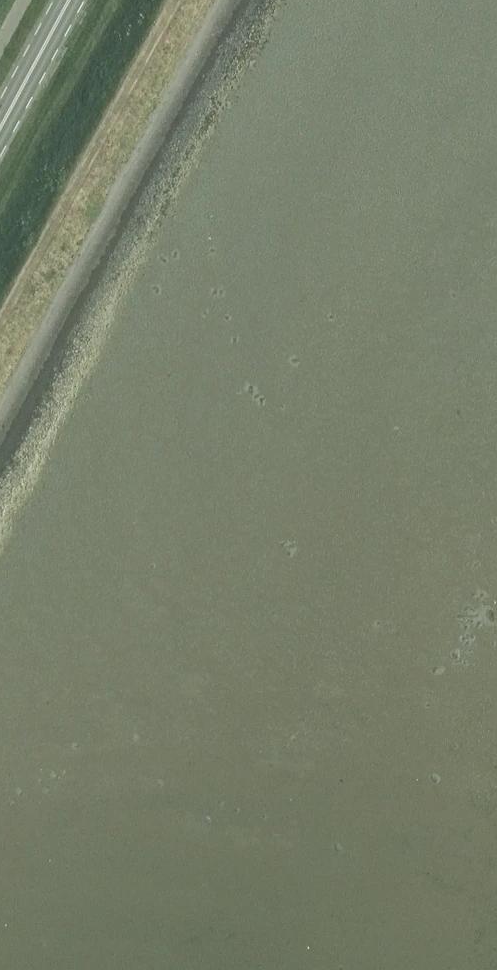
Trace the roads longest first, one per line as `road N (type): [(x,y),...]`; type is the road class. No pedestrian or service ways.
road 1 (track): [(178,0),(0,328)]
road 2 (primary): [(0,132),(71,0)]

